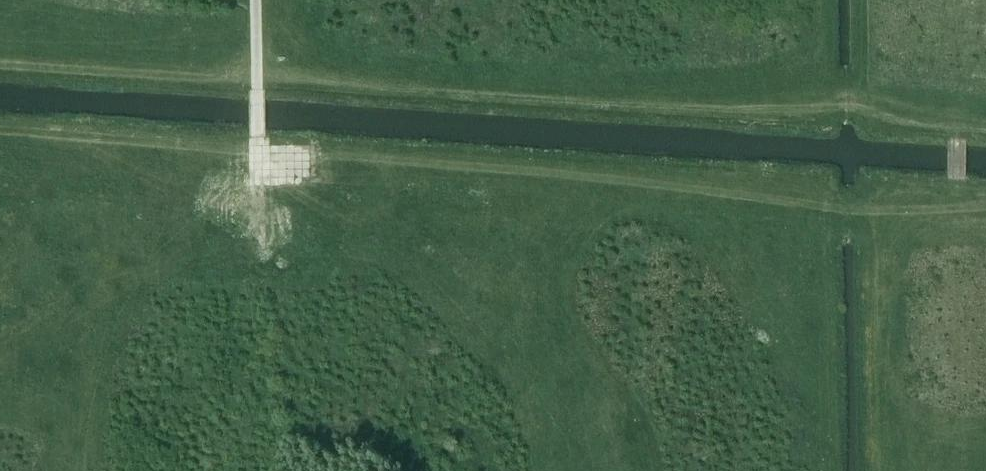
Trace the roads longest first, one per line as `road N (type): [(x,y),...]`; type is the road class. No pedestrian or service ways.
road 1 (track): [(0,65),(257,76),(641,106),(853,99),(931,123),(985,129)]
road 2 (track): [(0,130),(259,157),(985,209)]
road 3 (track): [(259,157),(255,0)]

